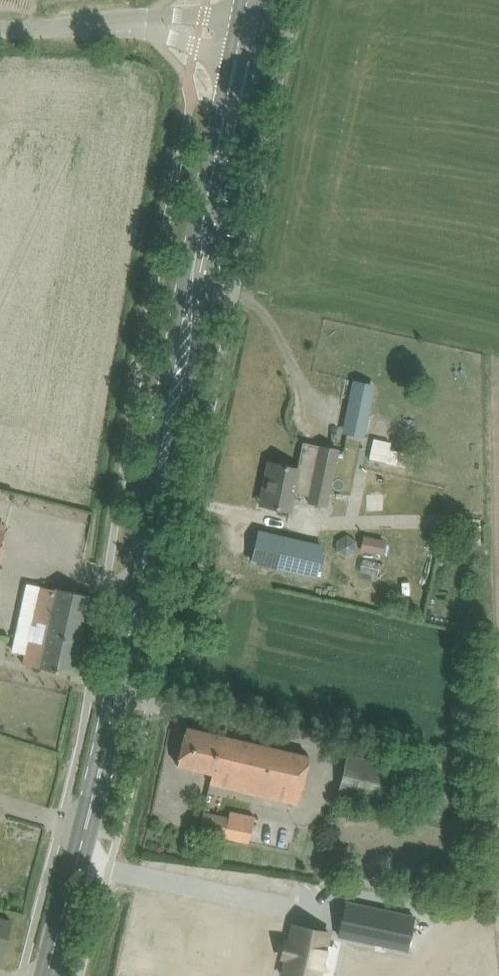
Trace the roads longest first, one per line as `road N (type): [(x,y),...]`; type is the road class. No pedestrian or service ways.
road 1 (primary): [(46,975),(117,695),(246,40)]
road 2 (unclassified): [(246,40),(138,21),(0,29)]

